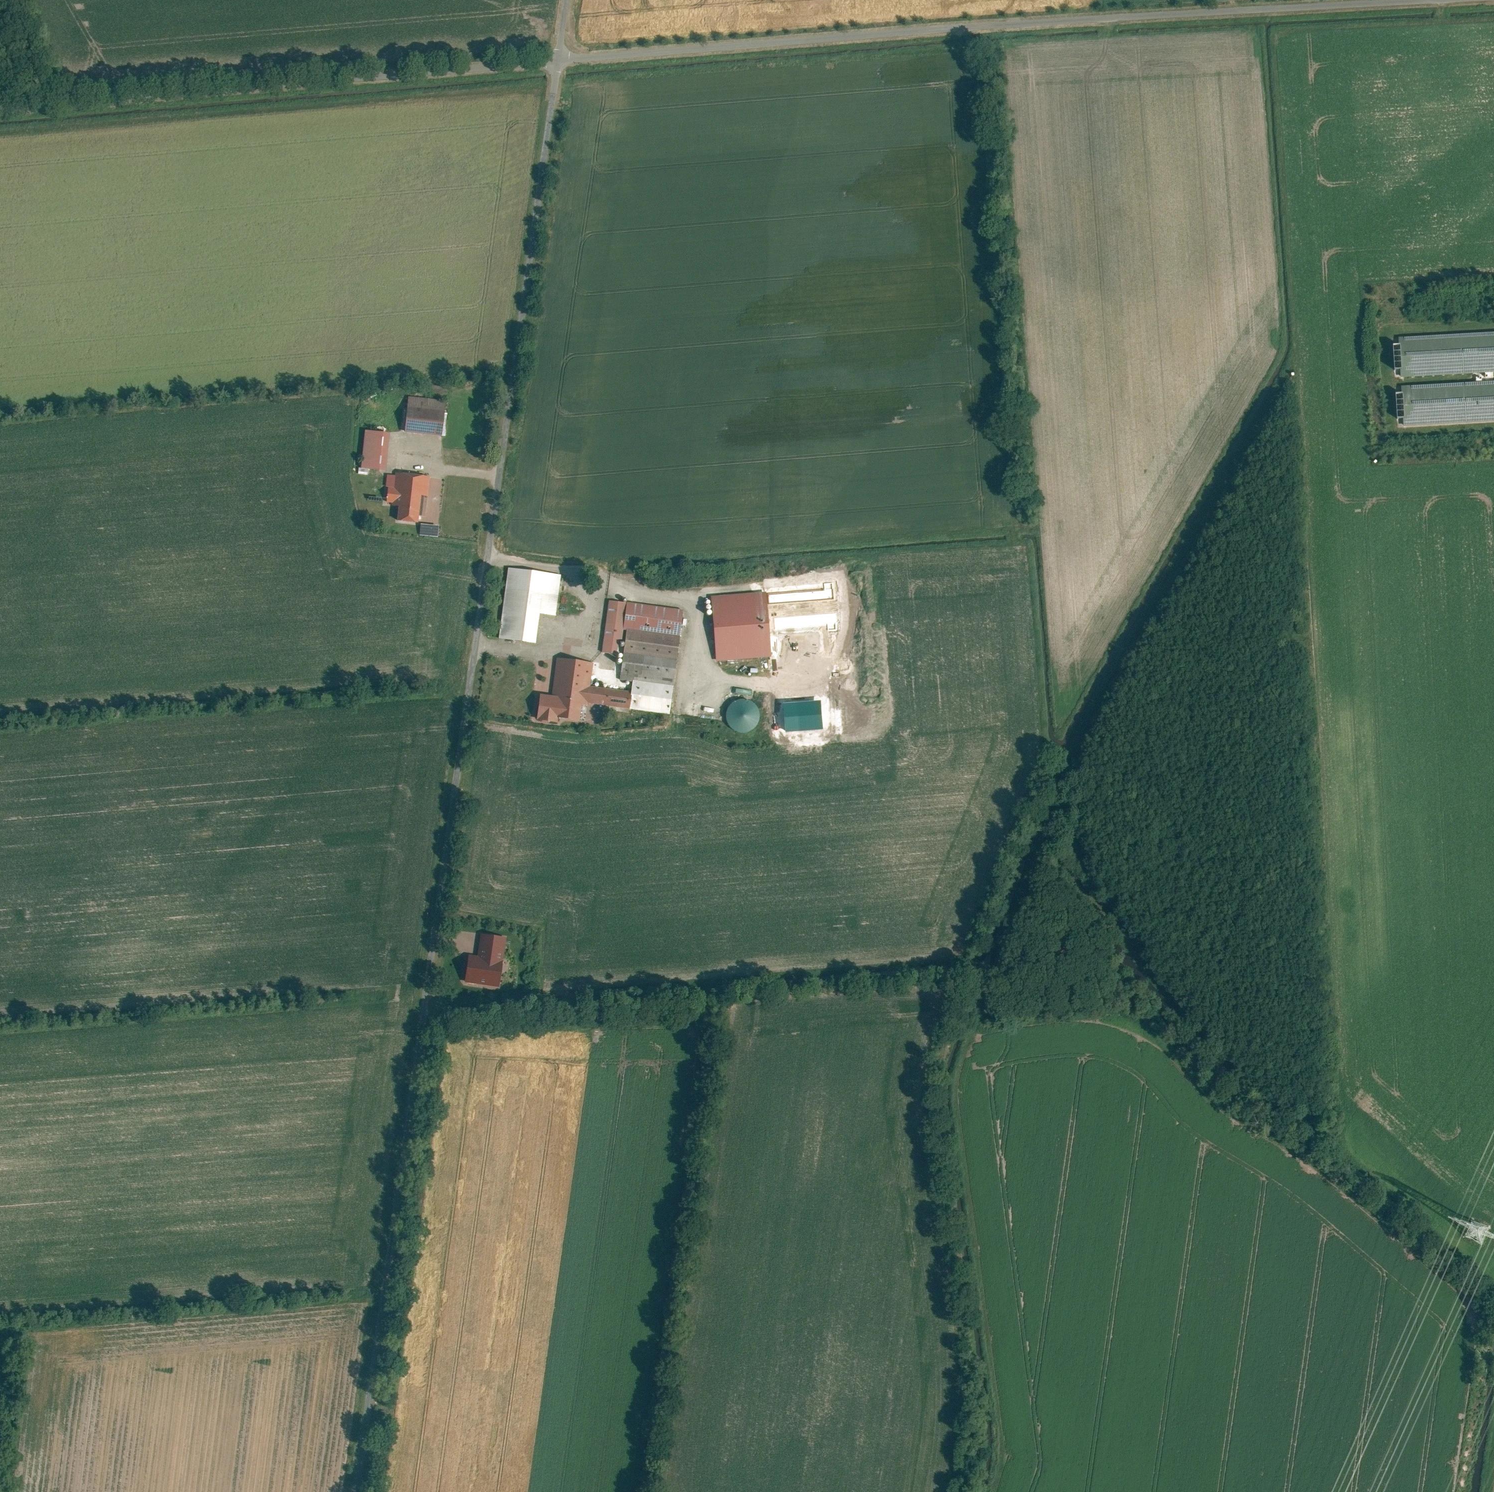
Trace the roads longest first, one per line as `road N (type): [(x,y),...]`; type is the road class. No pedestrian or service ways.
road 1 (unclassified): [(357,1491),(558,60)]
road 2 (unclassified): [(558,60),(1480,0)]
road 3 (unclassified): [(0,110),(558,60)]

